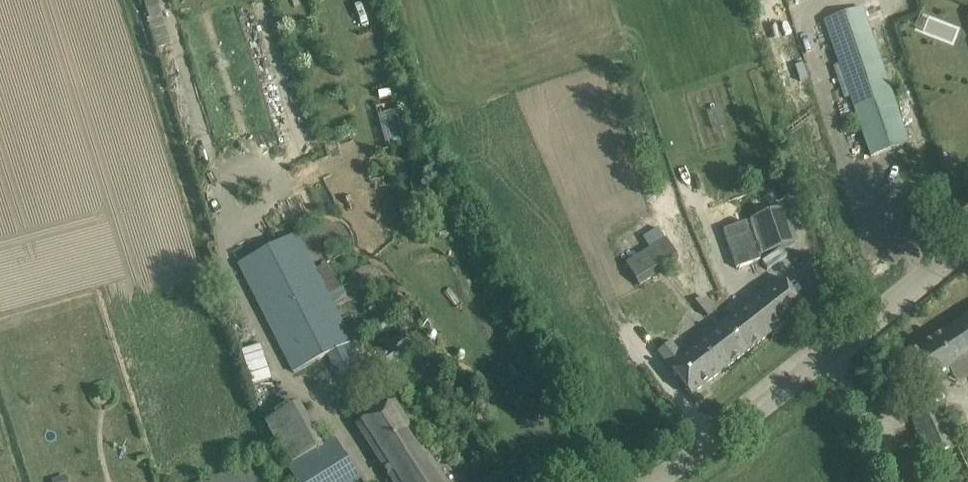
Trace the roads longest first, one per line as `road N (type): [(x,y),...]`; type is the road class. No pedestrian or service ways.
road 1 (tertiary): [(651,481),(828,355),(967,238)]

